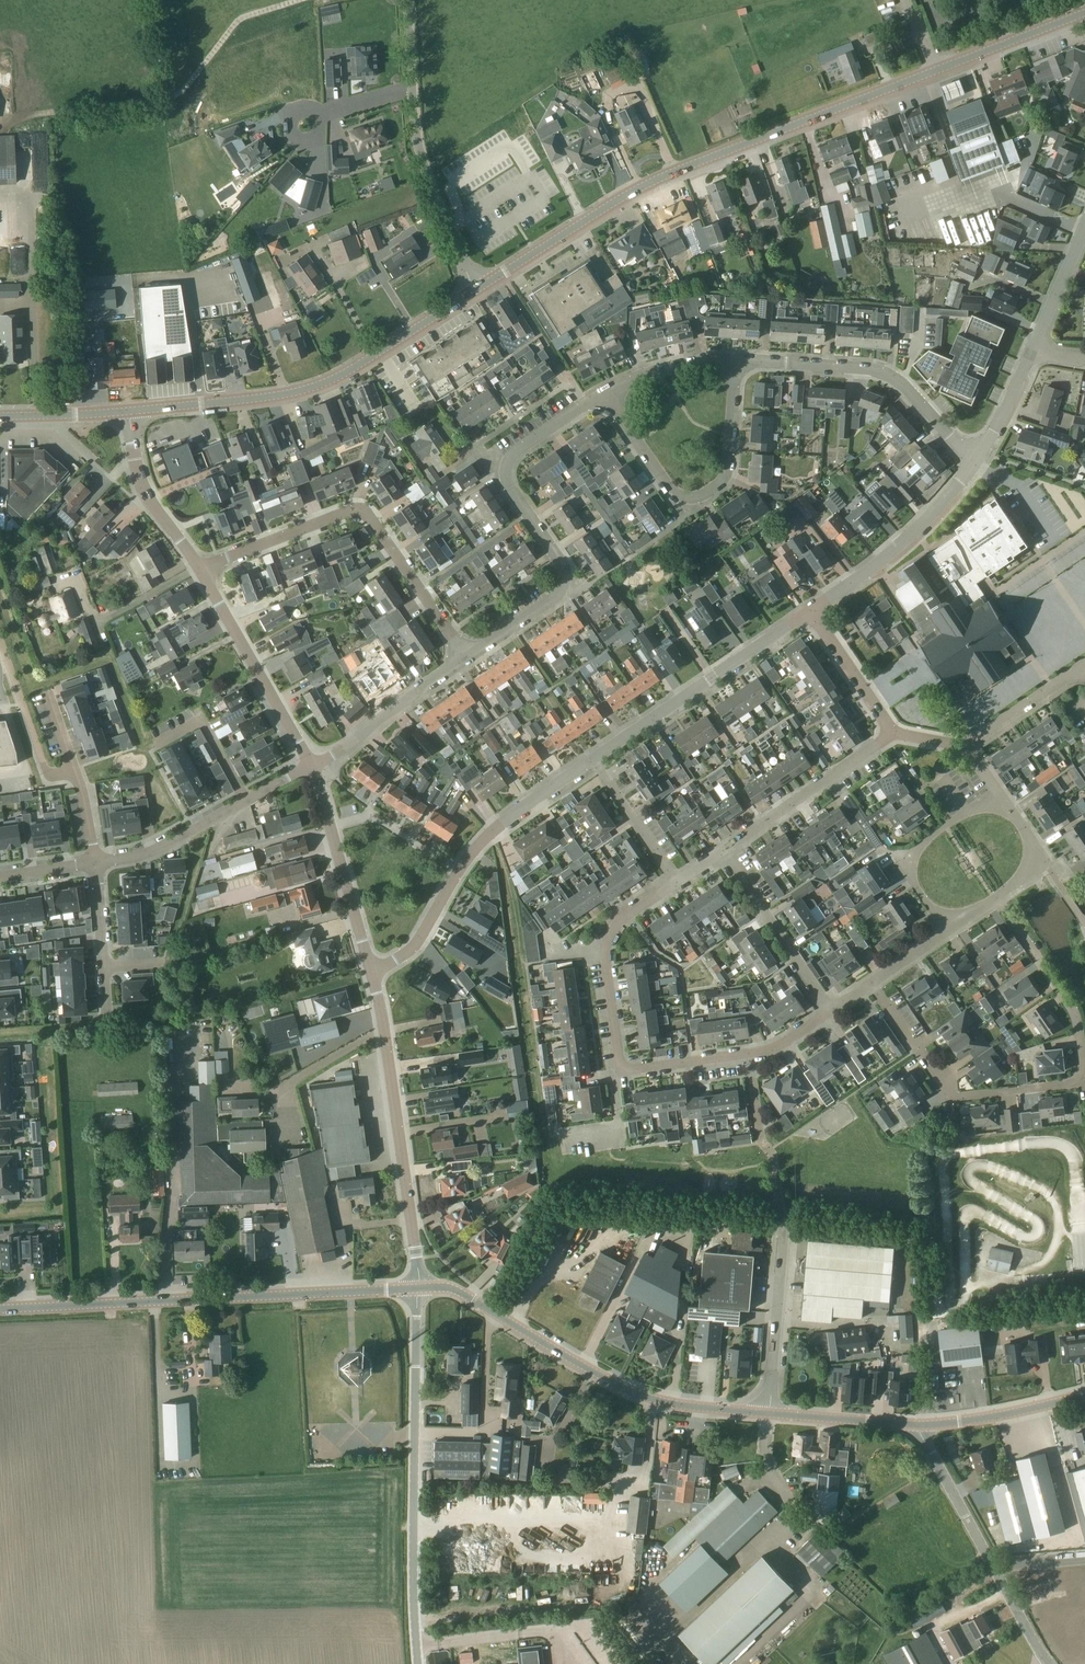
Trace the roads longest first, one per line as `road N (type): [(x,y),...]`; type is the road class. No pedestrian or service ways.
road 1 (secondary): [(475,290),(654,181),(1084,13)]
road 2 (residential): [(997,898),(1071,1008),(1082,1075),(1075,1084),(956,1099),(871,983)]
road 3 (tertiary): [(0,1310),(416,1288)]
road 4 (unclassified): [(769,1412),(642,1396),(457,1291),(416,1288)]
road 5 (residential): [(467,658),(563,588),(562,565),(508,486),(507,465),(603,393)]
road 6 (tertiary): [(417,1663),(416,1288)]
road 7 (secondary): [(131,411),(275,395),(335,379),(475,290)]
road 8 (residential): [(769,1412),(786,1222),(771,1156),(759,1140),(748,1053)]
road 9 (residential): [(467,658),(361,511),(198,569)]
road 10 (tertiary): [(416,1288),(369,970)]
road 11 (residential): [(603,393),(668,487),(702,496),(727,474),(735,361)]
road 12 (residential): [(735,361),(889,374),(975,461)]
road 13 (unclassified): [(1049,1663),(914,1425)]
road 14 (residential): [(593,758),(810,610)]
road 15 (tertiary): [(310,764),(198,569)]
road 16 (residential): [(810,610),(872,569),(975,461)]
road 17 (residential): [(623,1069),(606,946),(622,918),(677,882)]
road 18 (unclassified): [(475,290),(420,151),(413,90)]
road 19 (residential): [(723,849),(893,732)]
road 20 (residential): [(829,1012),(723,849)]
road 21 (residential): [(310,764),(467,658)]
road 22 (tertiary): [(198,569),(141,484),(131,411)]
road 23 (residential): [(460,869),(508,817),(593,758)]
road 24 (residential): [(50,695),(95,863)]
road 25 (residential): [(964,813),(895,859),(945,934)]
road 26 (unclassified): [(1084,1395),(914,1425)]
road 27 (residential): [(95,863),(145,854),(245,800)]
road 28 (residential): [(677,882),(593,758)]
road 29 (residential): [(460,869),(376,815),(330,828)]
road 30 (residential): [(810,610),(893,732)]
road 31 (tertiary): [(369,970),(330,828)]
road 32 (unclassified): [(914,1425),(769,1412)]
road 33 (residential): [(156,744),(202,719),(245,800)]
road 34 (residential): [(967,745),(1084,664)]
road 35 (residential): [(369,970),(414,945),(460,869)]
road 36 (residential): [(603,393),(658,370),(735,361)]
road 37 (secondary): [(0,416),(131,411)]
road 38 (residential): [(1032,346),(1084,226)]
road 39 (residential): [(997,898),(1030,862),(1023,828),(997,791)]
road 40 (residential): [(975,461),(1032,346)]
road 41 (residential): [(552,1134),(620,1125),(615,1090),(623,1069)]
road 42 (residential): [(623,1069),(748,1053)]

